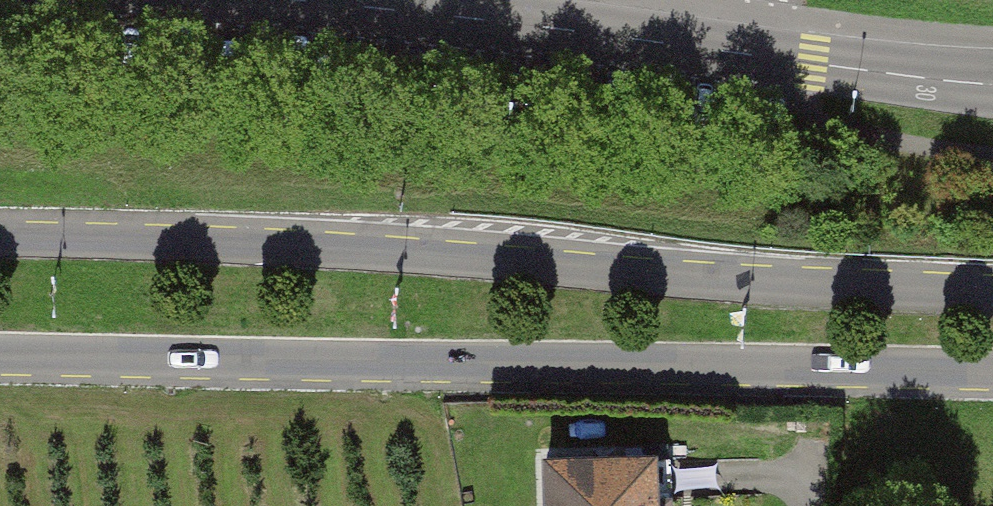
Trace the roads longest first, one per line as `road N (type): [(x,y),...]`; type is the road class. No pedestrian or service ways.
road 1 (primary): [(992,293),(759,284),(324,250),(0,238)]
road 2 (primary): [(0,357),(992,368)]
road 3 (unclassified): [(992,82),(231,0)]

